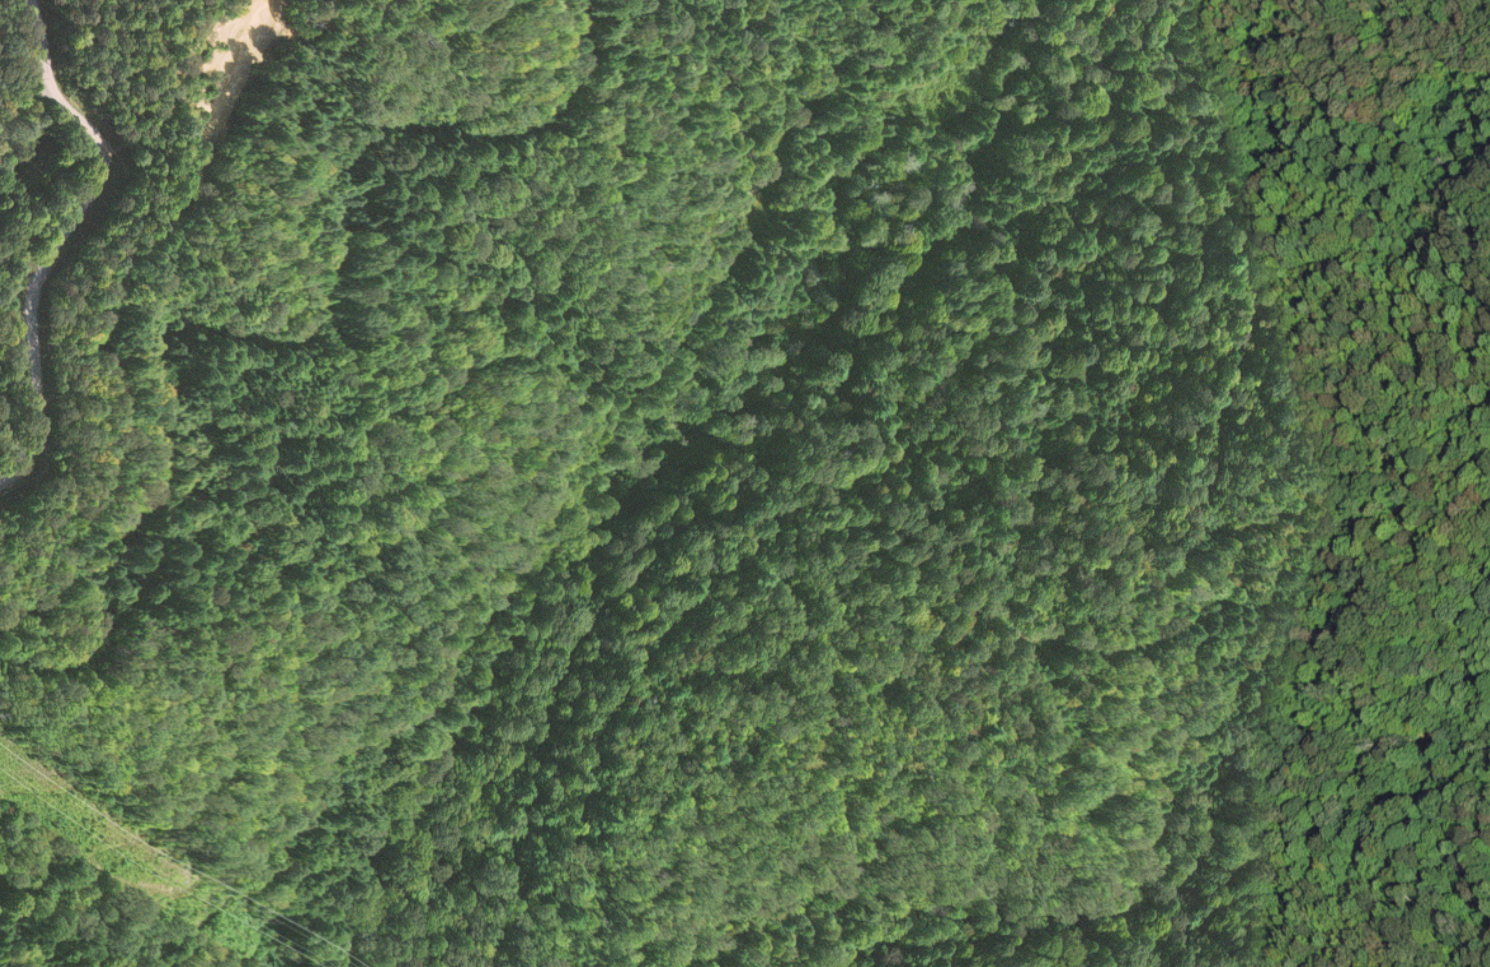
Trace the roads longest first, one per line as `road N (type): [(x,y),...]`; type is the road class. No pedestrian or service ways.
road 1 (residential): [(33,0),(63,111),(105,165),(37,270),(29,455),(0,474)]

